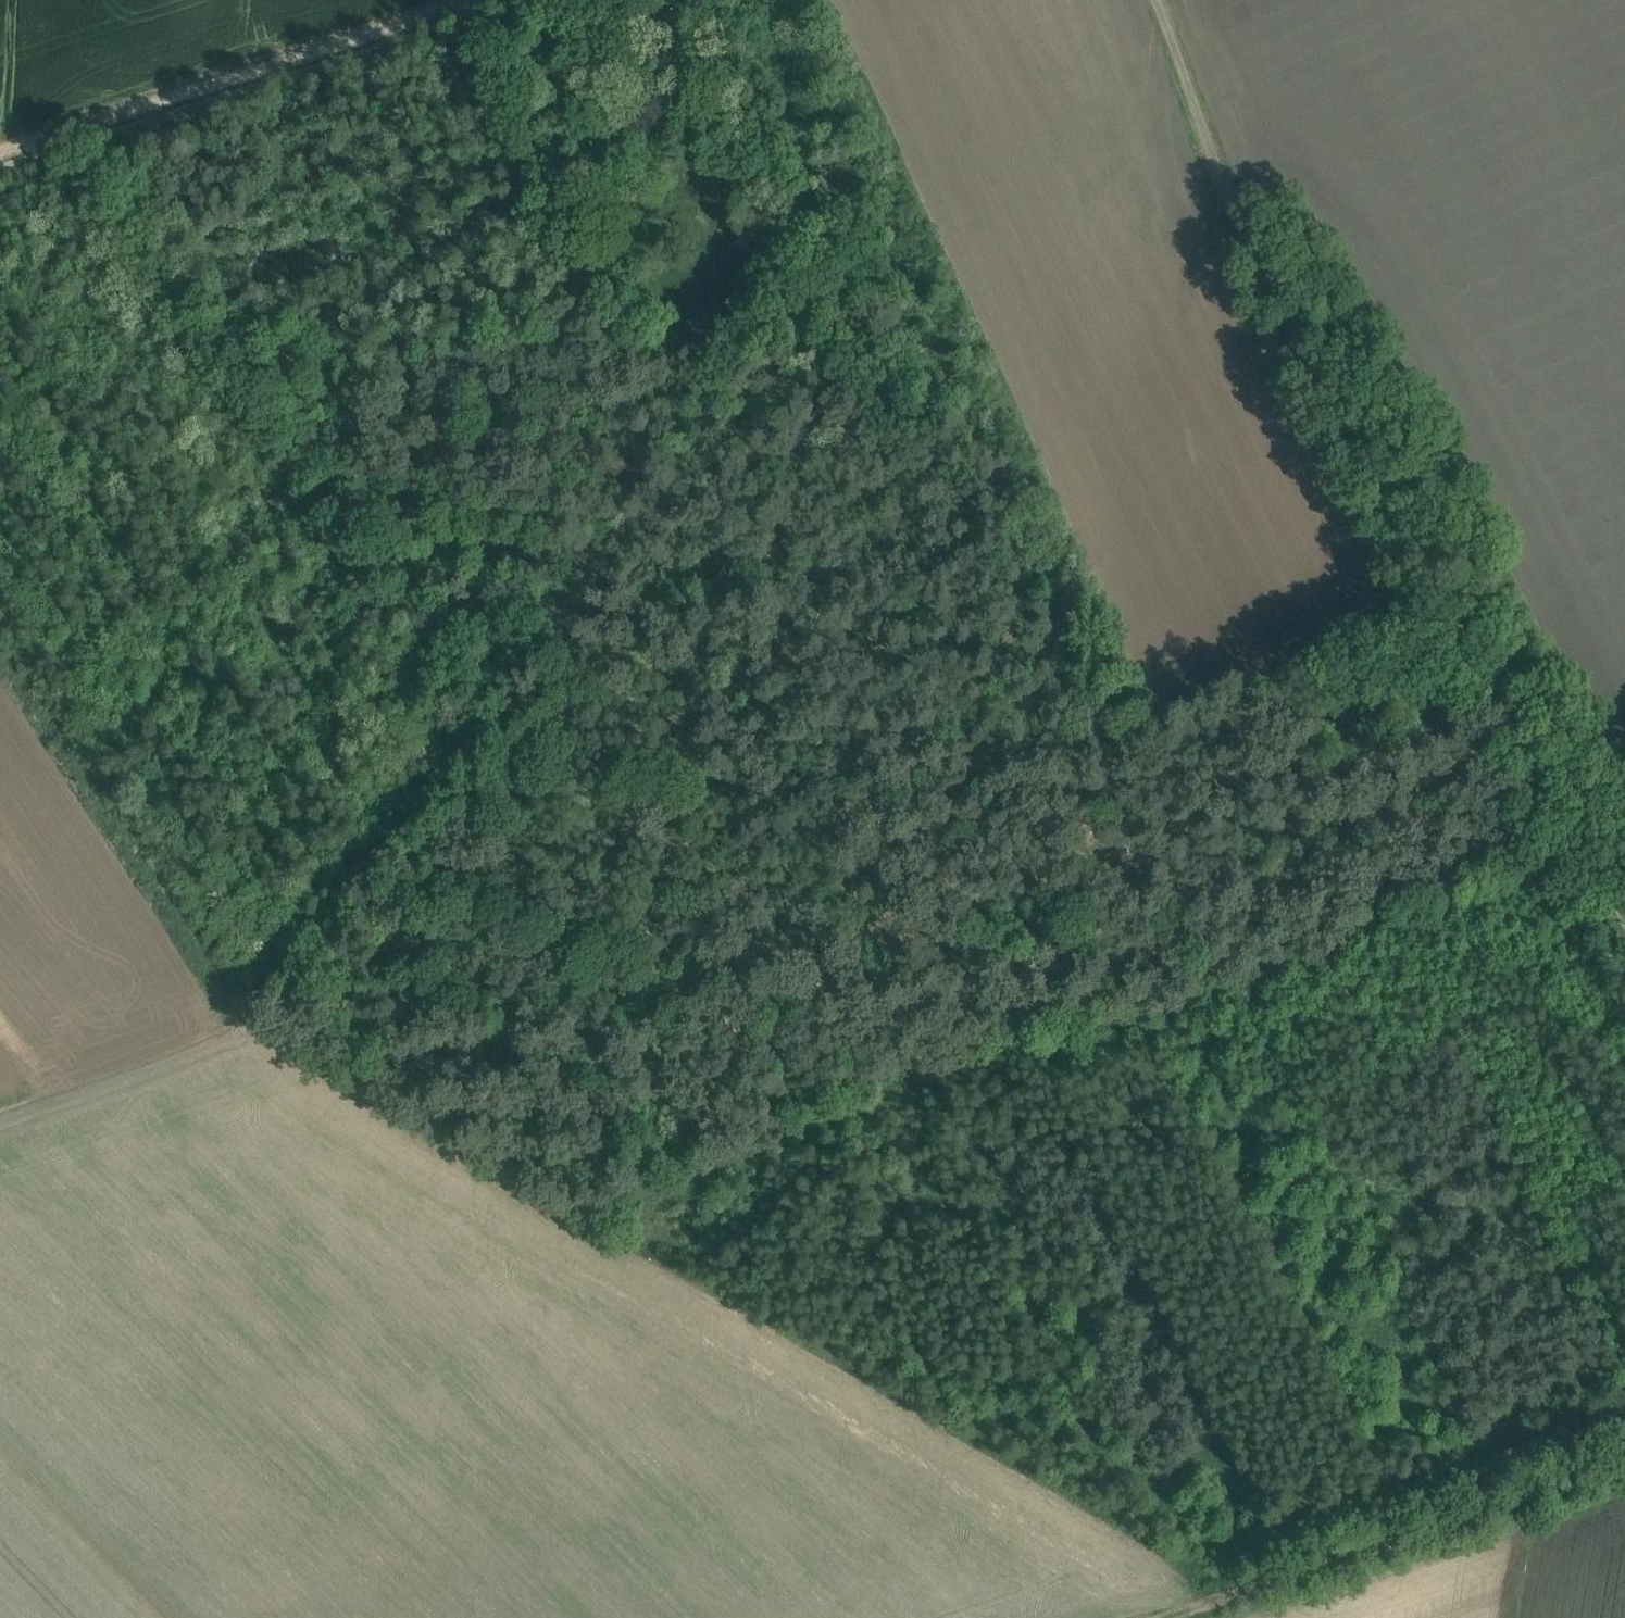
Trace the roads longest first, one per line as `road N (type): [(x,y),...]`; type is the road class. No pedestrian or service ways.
road 1 (track): [(1624,917),(1453,623),(1237,220),(1156,0)]
road 2 (track): [(0,155),(467,0)]

